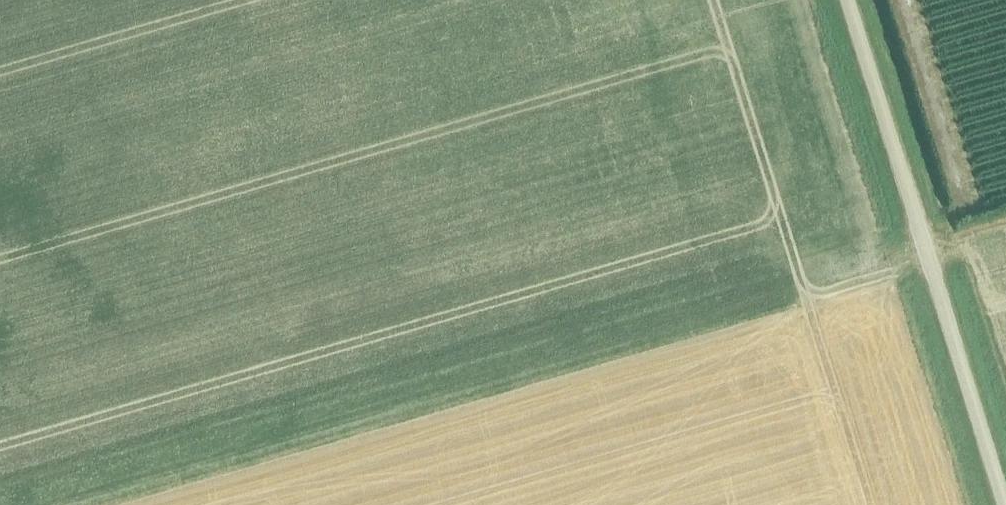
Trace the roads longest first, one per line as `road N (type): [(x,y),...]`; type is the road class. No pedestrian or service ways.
road 1 (unclassified): [(995,504),(841,0)]

